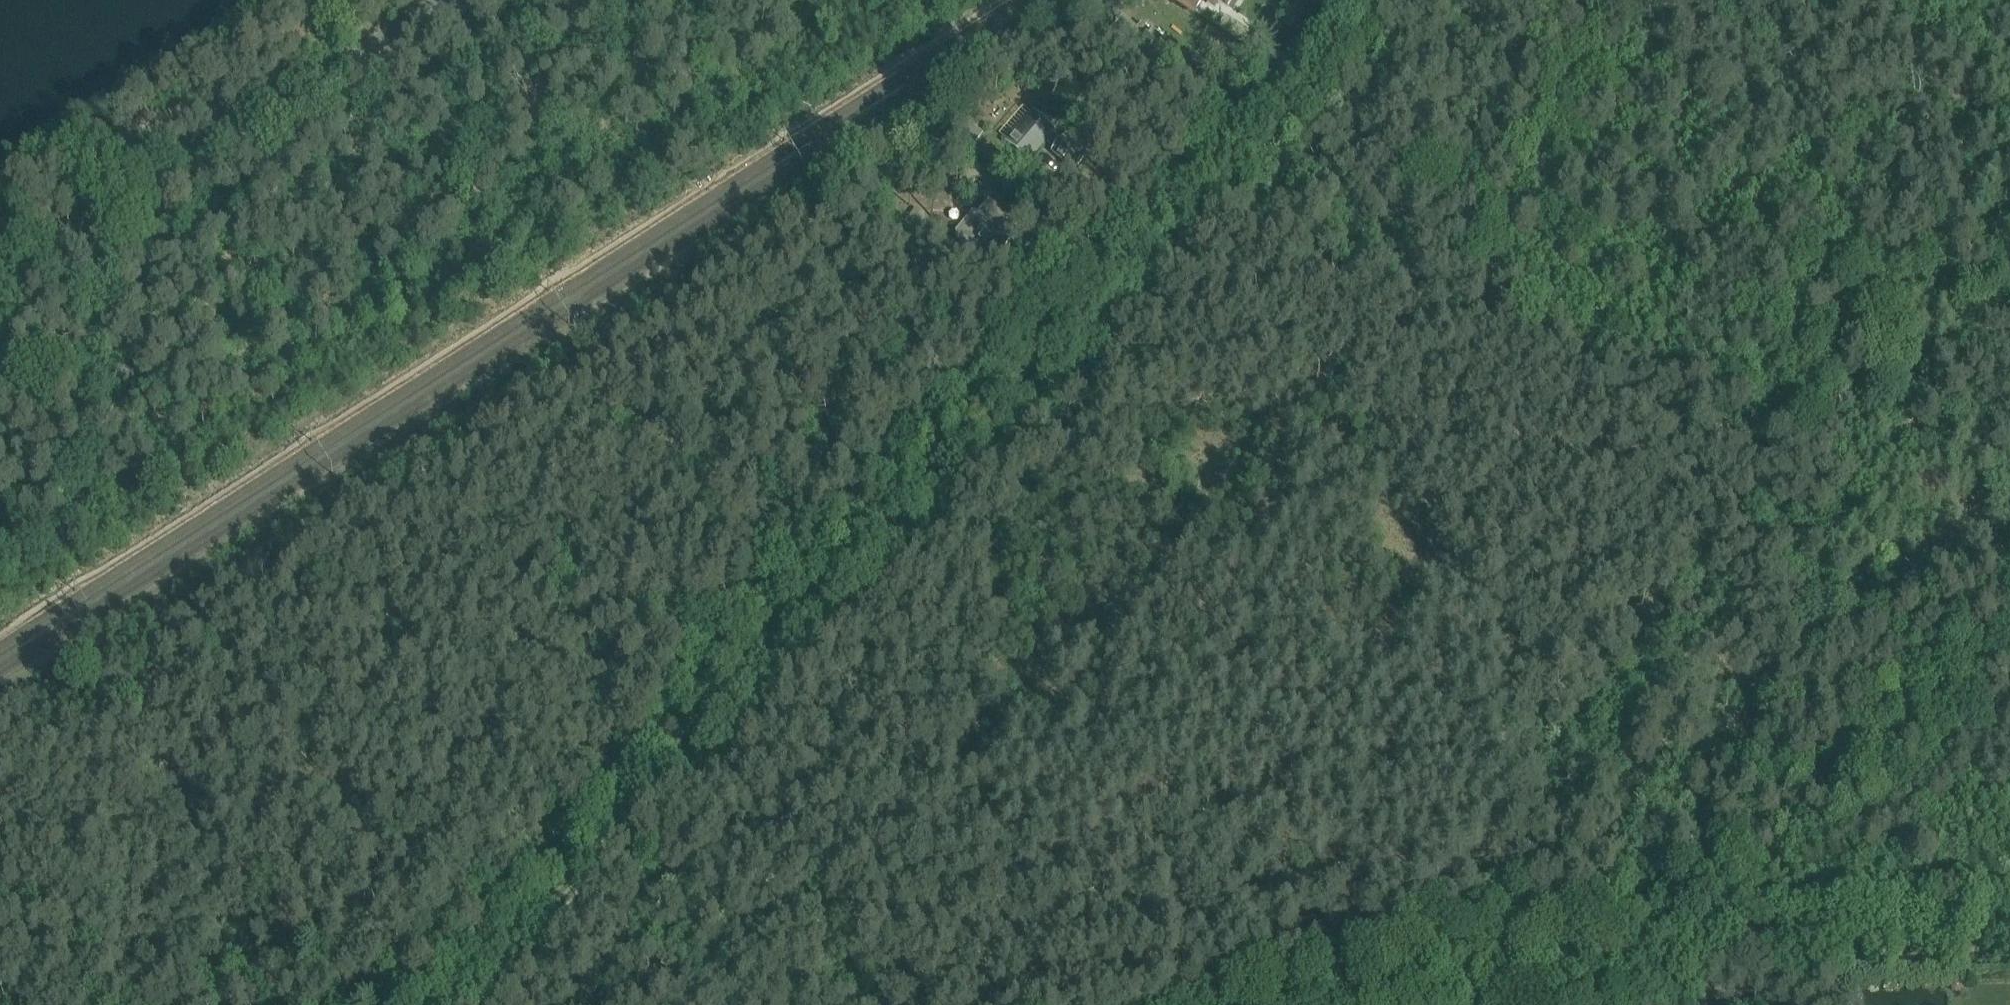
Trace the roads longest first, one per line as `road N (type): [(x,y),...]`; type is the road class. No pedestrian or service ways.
road 1 (unclassified): [(1345,0),(616,804),(451,1004)]
road 2 (track): [(2009,927),(1608,948),(1392,1004)]
road 3 (unclassified): [(0,305),(443,0)]

